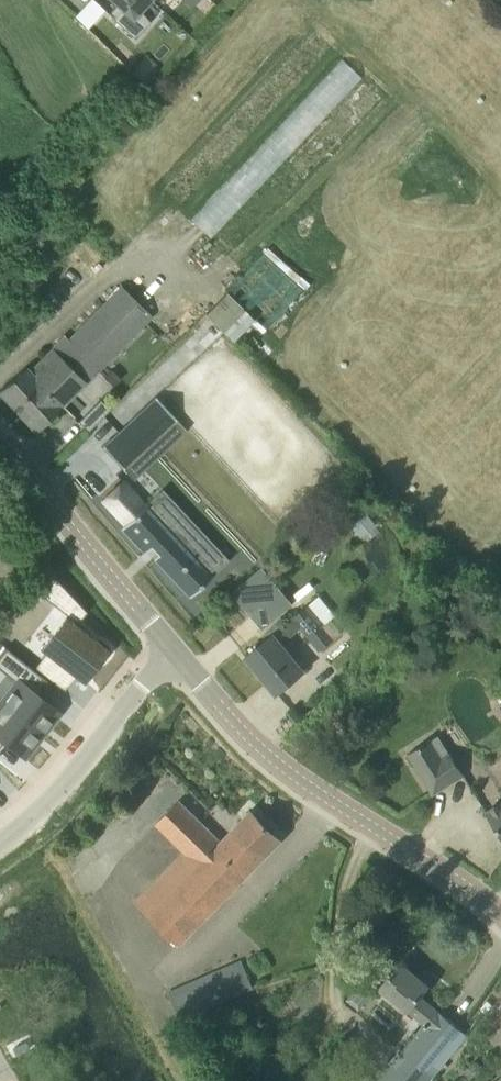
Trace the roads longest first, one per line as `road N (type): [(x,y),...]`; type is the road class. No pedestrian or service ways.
road 1 (tertiary): [(500,914),(250,739),(169,647)]
road 2 (tertiary): [(169,647),(0,441)]
road 3 (residential): [(0,842),(62,784),(169,647)]

